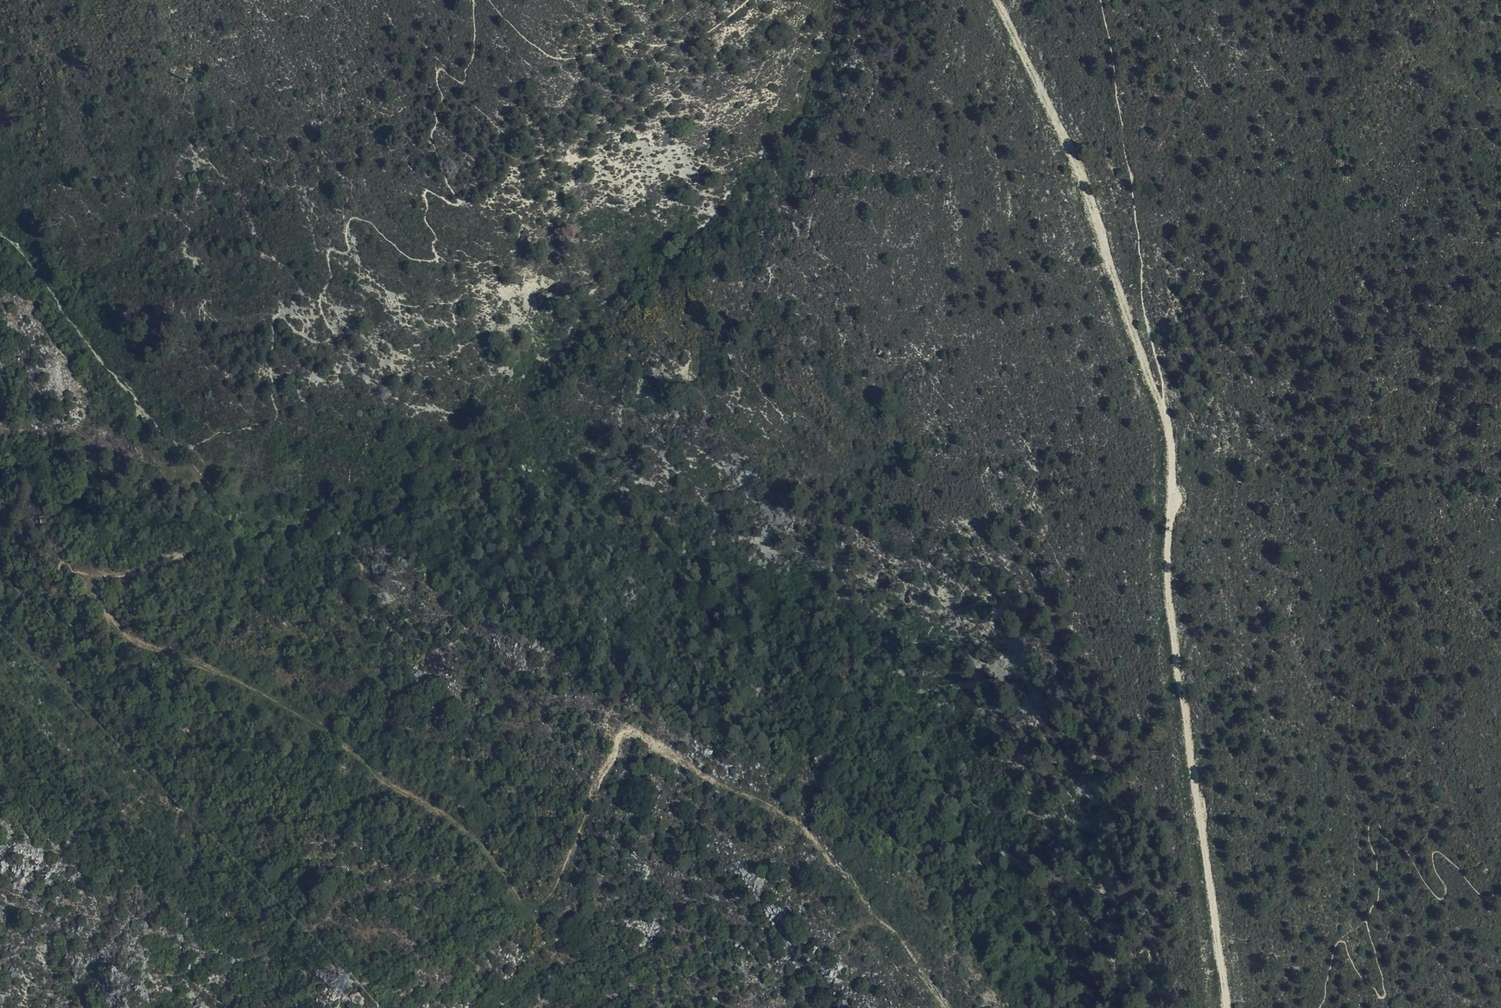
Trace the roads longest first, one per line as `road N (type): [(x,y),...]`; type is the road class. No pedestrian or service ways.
road 1 (track): [(530,911),(577,842),(628,727),(789,816),(960,1007)]
road 2 (track): [(1226,1007),(1174,639),(1171,435)]
road 3 (track): [(995,0),(1087,193),(1171,435)]

